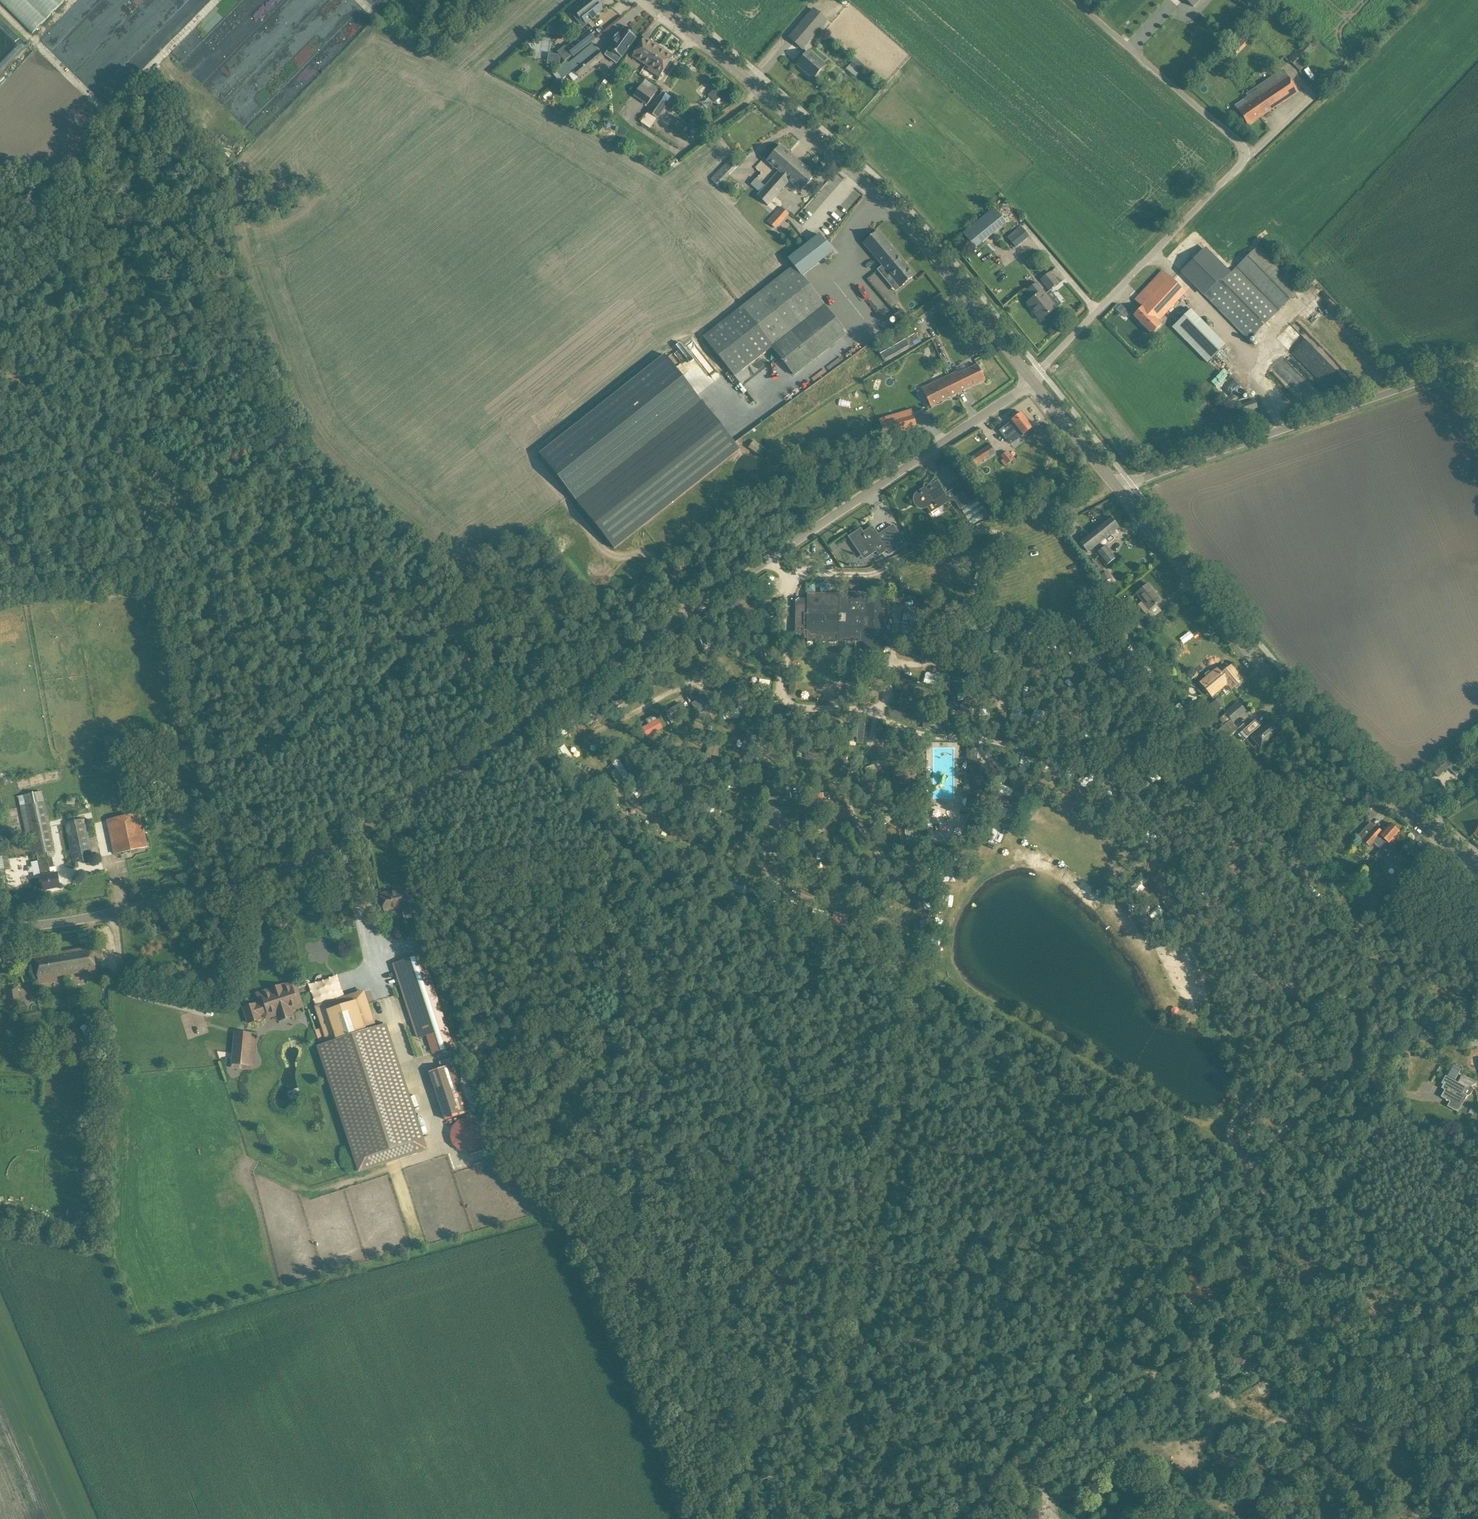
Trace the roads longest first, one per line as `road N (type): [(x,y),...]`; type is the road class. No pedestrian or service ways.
road 1 (unclassified): [(0,930),(191,897),(360,828),(1031,380)]
road 2 (unclassified): [(1000,1497),(1178,1251),(1285,1125),(1368,1054),(1410,1028),(1477,1005)]
road 3 (unclassified): [(1031,380),(1247,158),(1073,0)]
road 4 (tertiary): [(1031,380),(867,185),(655,0)]
road 5 (tertiary): [(1477,868),(1255,661),(1119,489)]
road 6 (unclassified): [(1119,489),(1477,362)]
road 7 (track): [(1235,1148),(1249,1162),(1477,1284)]
road 8 (tertiary): [(1119,489),(1031,380)]

